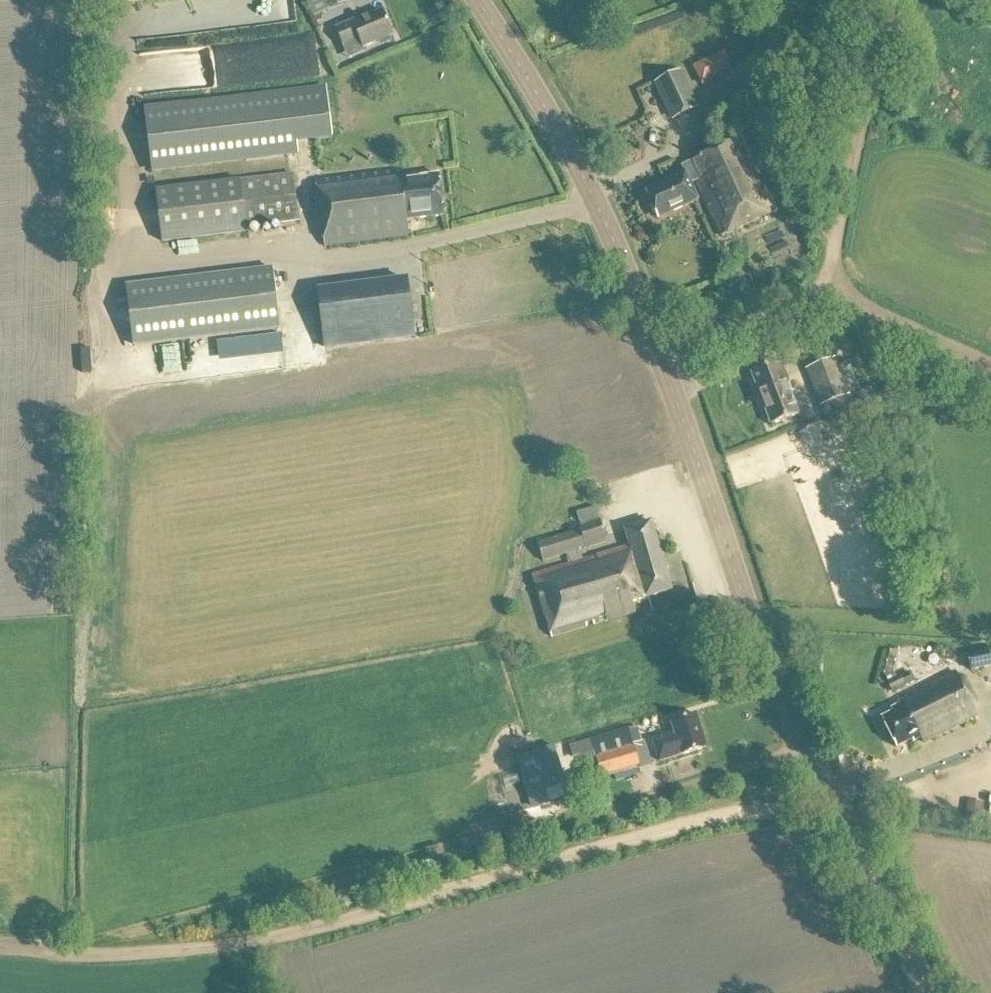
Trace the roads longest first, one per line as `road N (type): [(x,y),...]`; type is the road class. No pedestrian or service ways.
road 1 (tertiary): [(925,992),(774,671),(659,352),(584,177),(476,0)]
road 2 (track): [(0,948),(97,957),(247,946),(713,819),(830,798)]
road 3 (track): [(890,0),(826,292)]
road 4 (track): [(65,615),(68,419),(104,377)]
road 5 (track): [(826,292),(990,368)]
road 6 (track): [(826,292),(659,352)]

